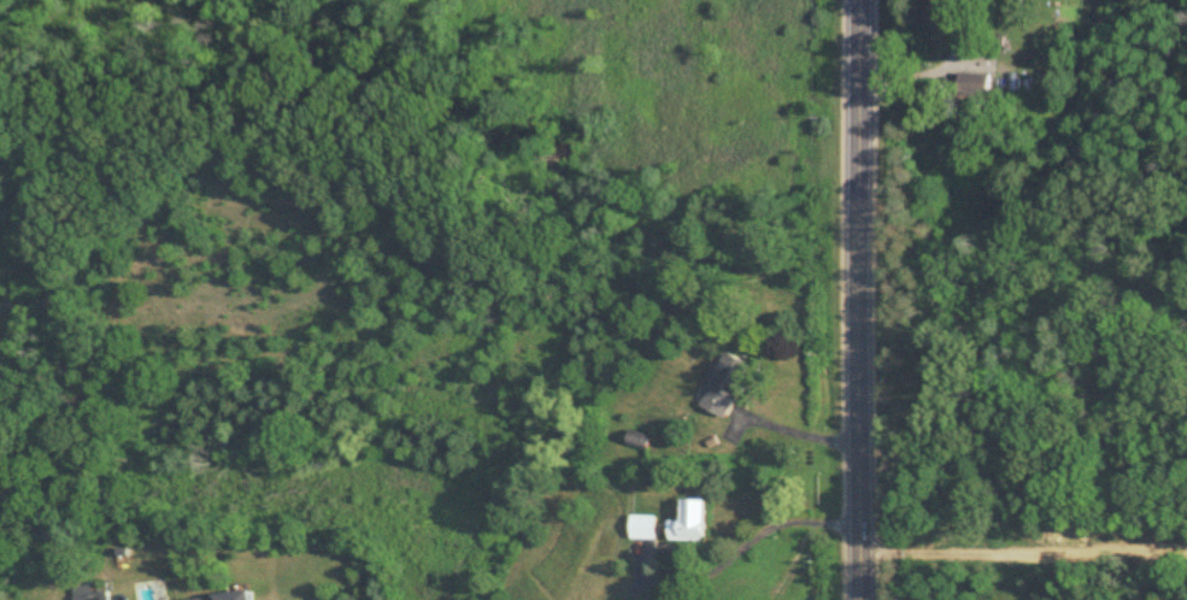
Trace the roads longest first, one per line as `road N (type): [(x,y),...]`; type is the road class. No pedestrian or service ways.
road 1 (tertiary): [(858,599),(859,0)]

